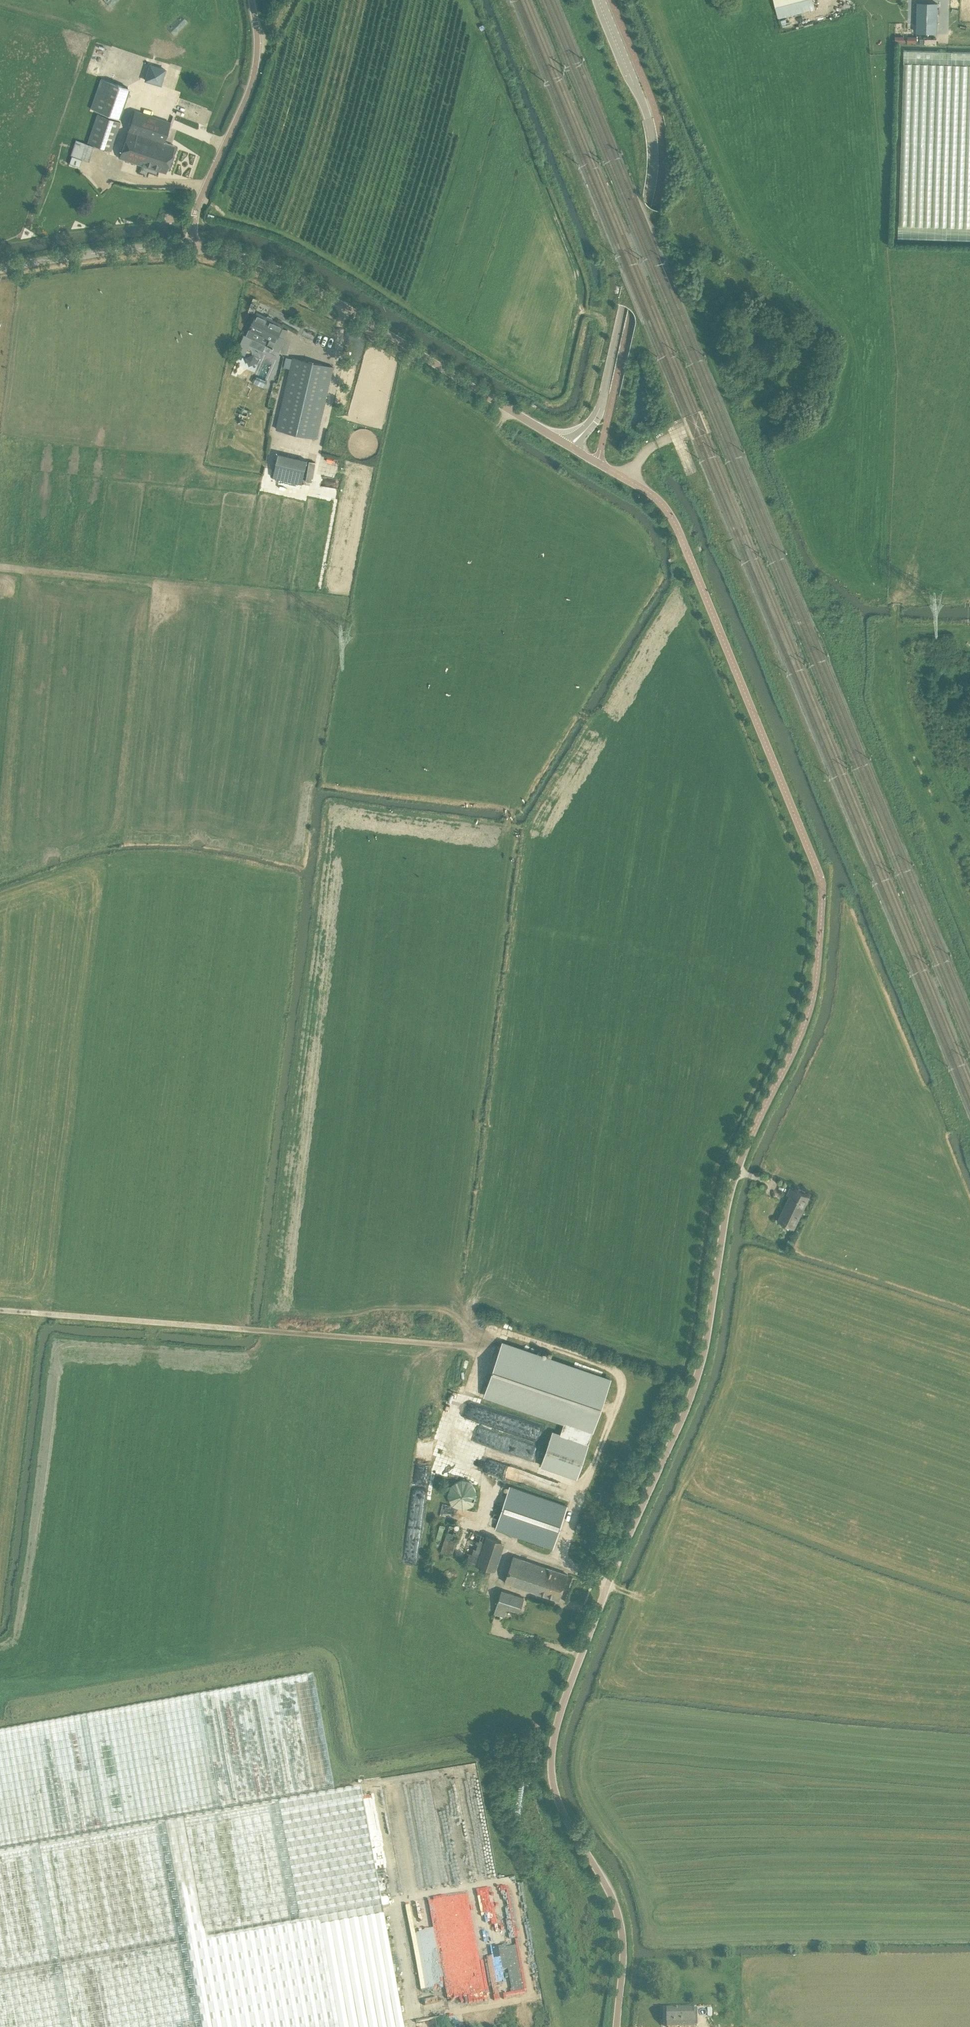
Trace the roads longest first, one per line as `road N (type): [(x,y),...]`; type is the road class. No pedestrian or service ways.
road 1 (unclassified): [(617,2026),(620,1924),(560,1805),(552,1748),(619,1559),(695,1385),(727,1206),(746,1147)]
road 2 (track): [(608,1586),(560,1553),(621,1394),(617,1371),(502,1331),(470,1348),(0,1311)]
road 3 (unclassified): [(568,445),(601,408),(653,176),(648,119),(600,0)]
road 4 (unclassified): [(568,445),(304,282),(192,246)]
road 5 (track): [(969,916),(905,759),(885,688),(887,627),(969,628)]
road 6 (unclassified): [(192,246),(197,205),(251,85),(257,39),(252,0)]
road 7 (track): [(969,830),(951,807),(908,707),(896,665),(898,600)]
road 8 (unclassified): [(0,267),(192,246)]
road 9 (track): [(155,585),(0,568)]

